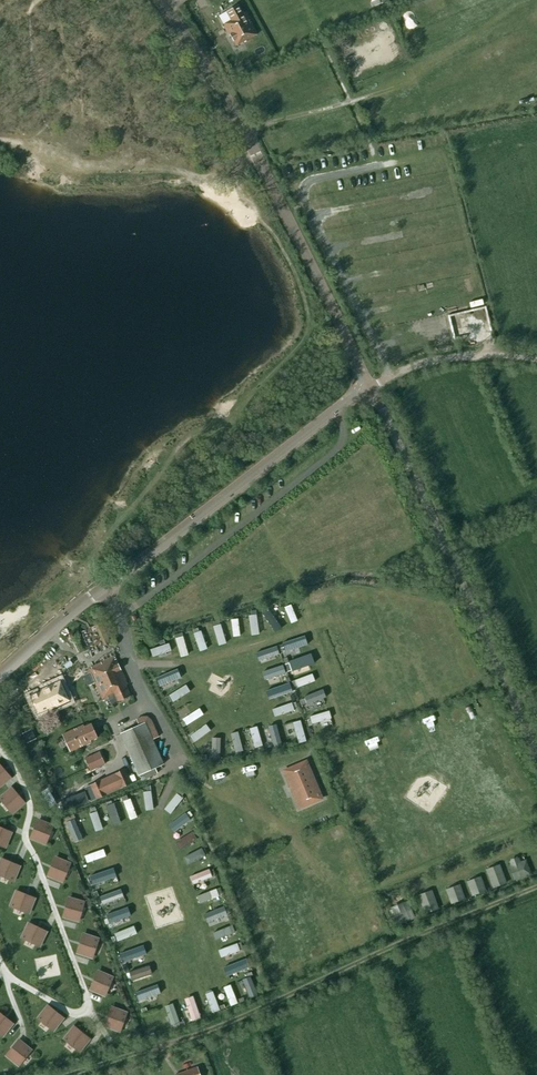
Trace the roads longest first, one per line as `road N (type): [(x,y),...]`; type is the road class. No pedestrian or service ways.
road 1 (track): [(536,886),(220,1021),(67,1074)]
road 2 (unclassified): [(0,676),(88,599),(372,387)]
road 3 (unclassified): [(372,387),(245,133),(159,0)]
road 4 (unclassified): [(536,754),(372,387)]
road 5 (track): [(536,360),(448,358),(385,379)]

